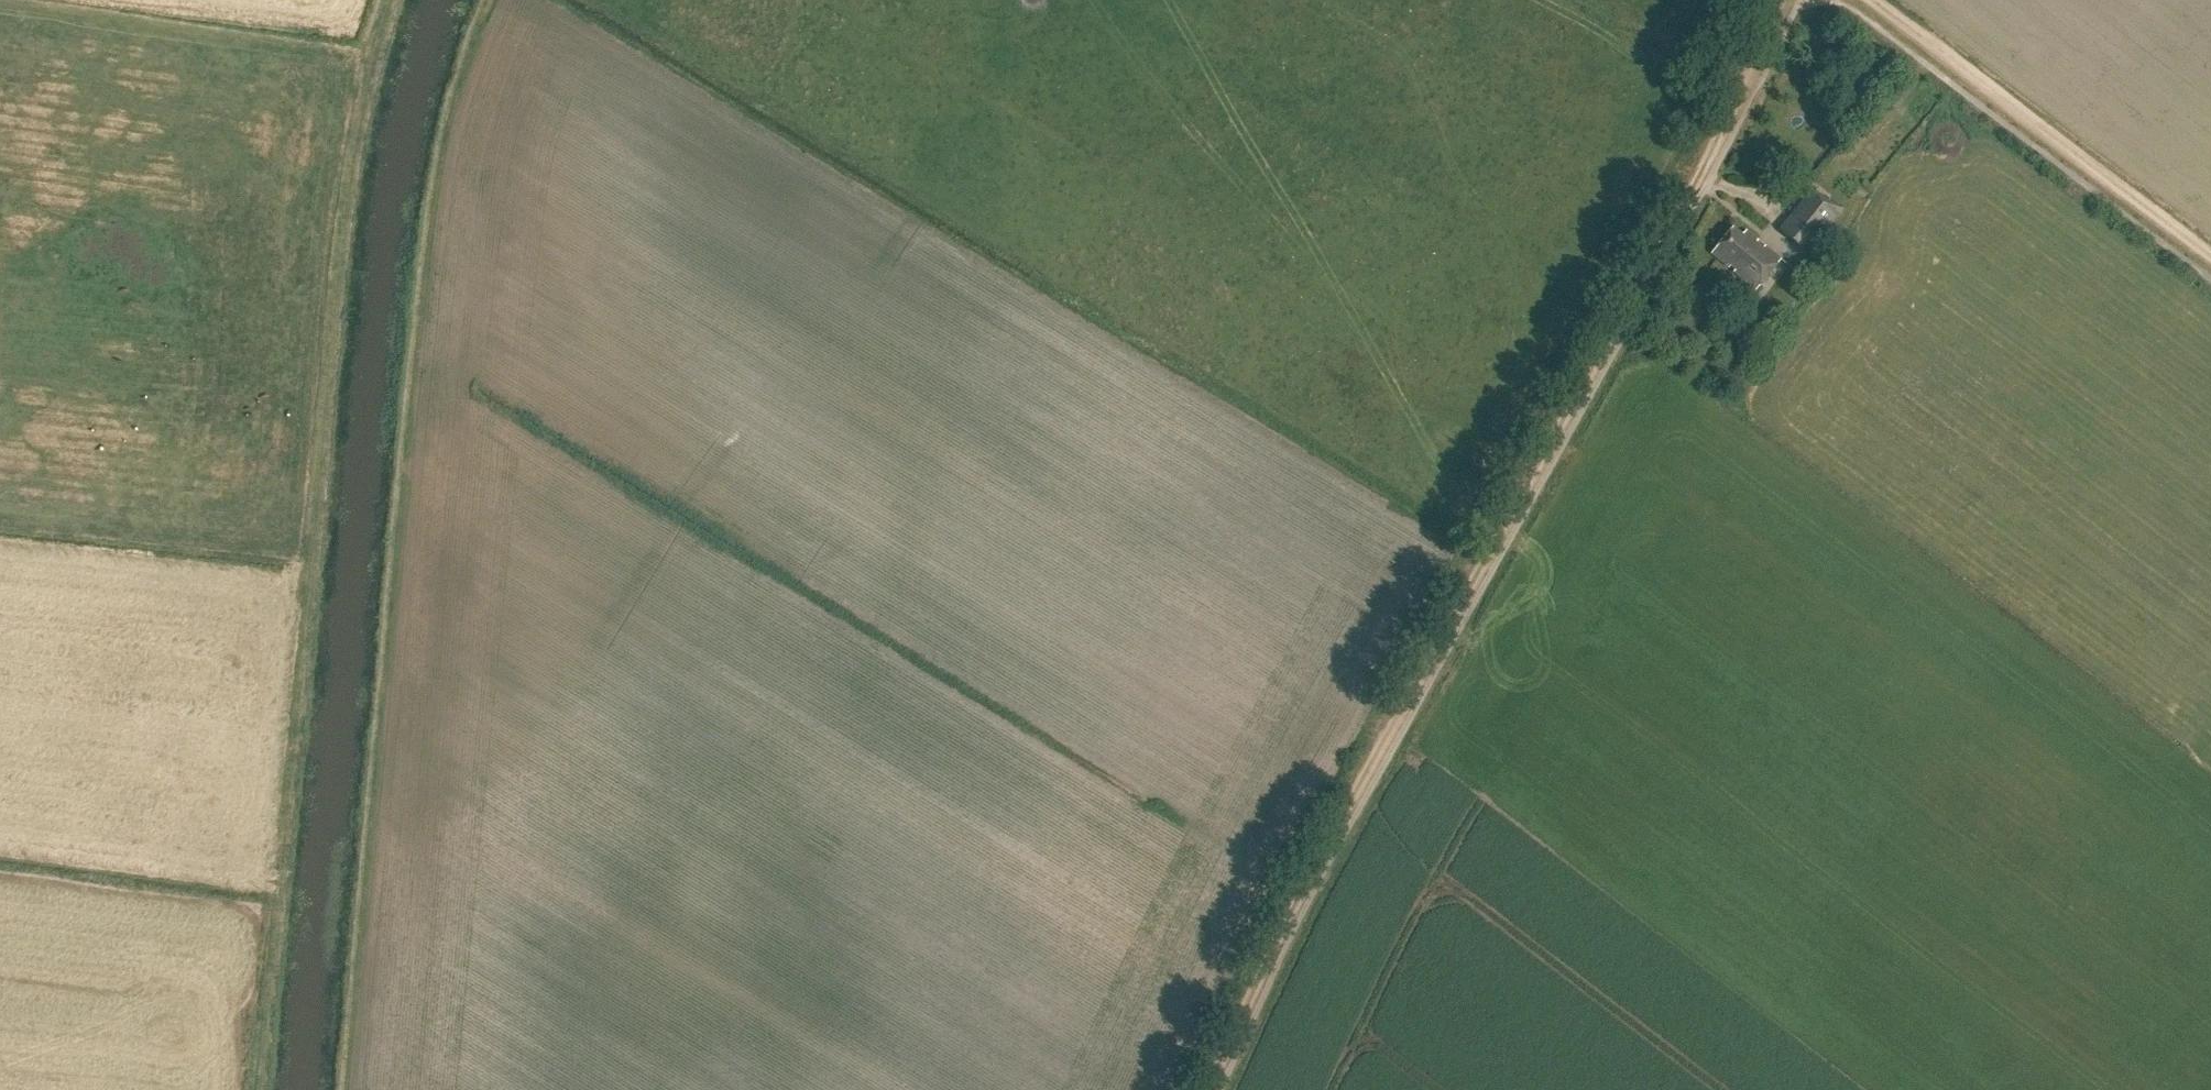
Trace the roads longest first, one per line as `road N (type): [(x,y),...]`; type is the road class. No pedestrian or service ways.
road 1 (track): [(1203,1089),(1286,916),(1715,134),(1779,0)]
road 2 (track): [(2210,257),(1867,0)]

